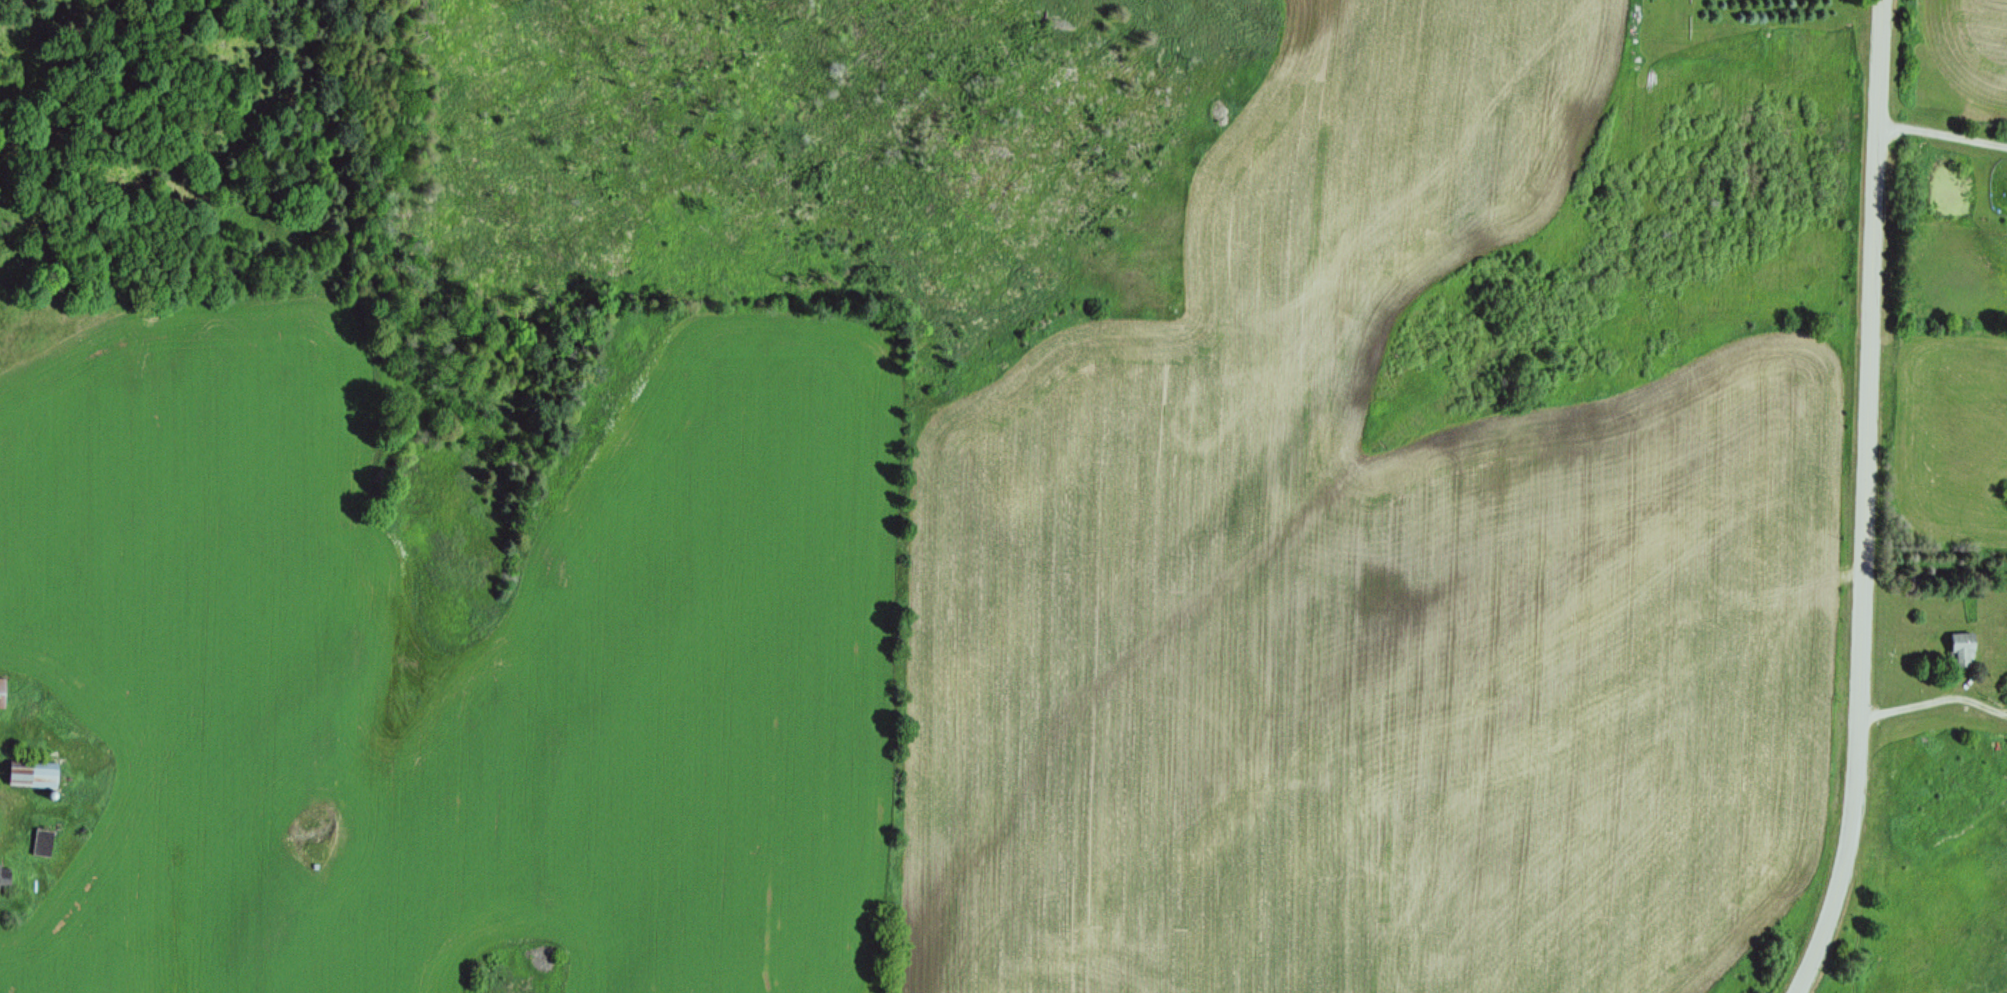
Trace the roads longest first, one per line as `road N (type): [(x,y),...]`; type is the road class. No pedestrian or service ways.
road 1 (secondary): [(1880,0),(1848,855),(1796,992)]

